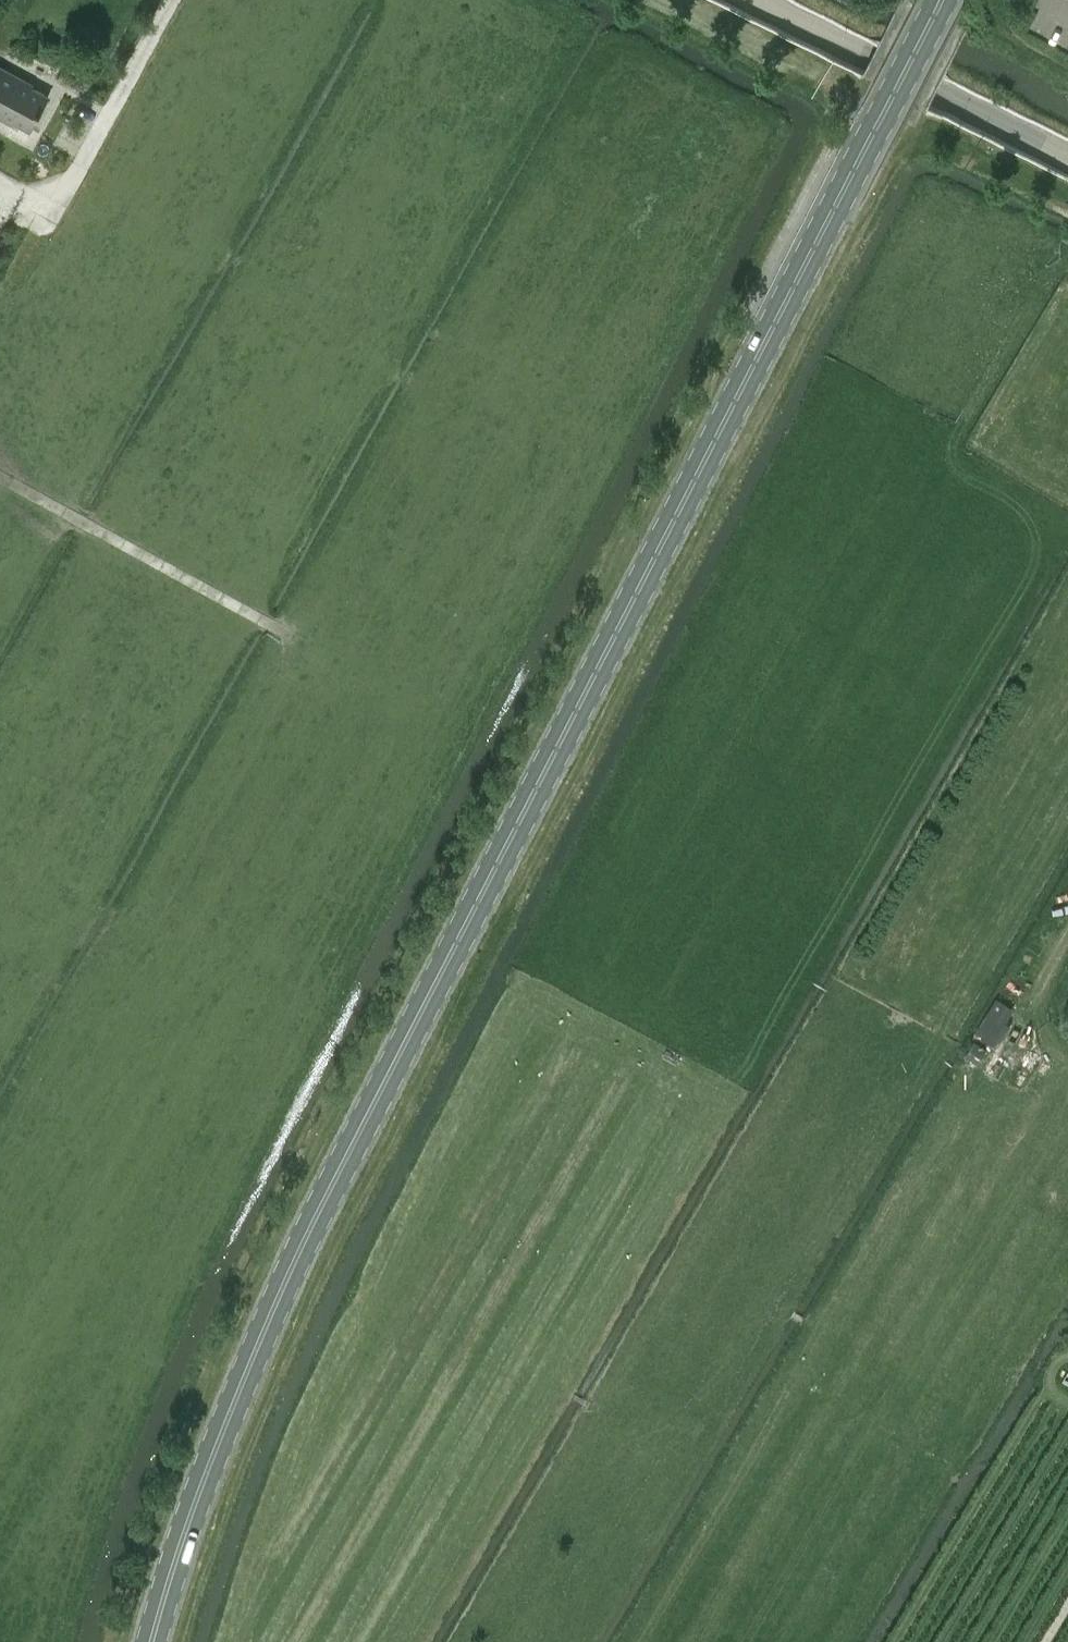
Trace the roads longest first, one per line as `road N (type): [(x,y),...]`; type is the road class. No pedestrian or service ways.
road 1 (primary): [(151,1641),(256,1345),(320,1208),(942,0)]
road 2 (unclassified): [(1067,157),(755,0)]

